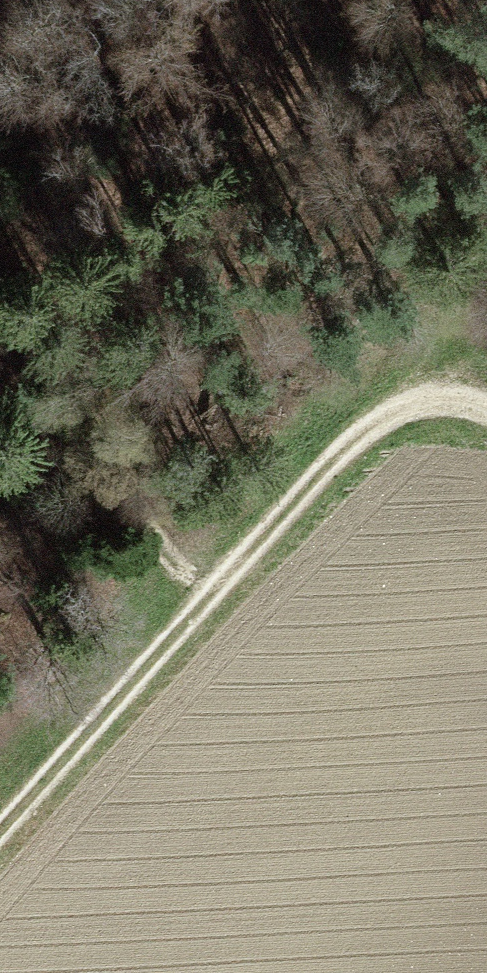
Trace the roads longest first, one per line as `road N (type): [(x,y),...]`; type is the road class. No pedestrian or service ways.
road 1 (track): [(0,849),(362,431),(453,405),(486,421)]
road 2 (track): [(215,601),(127,507),(0,340)]

